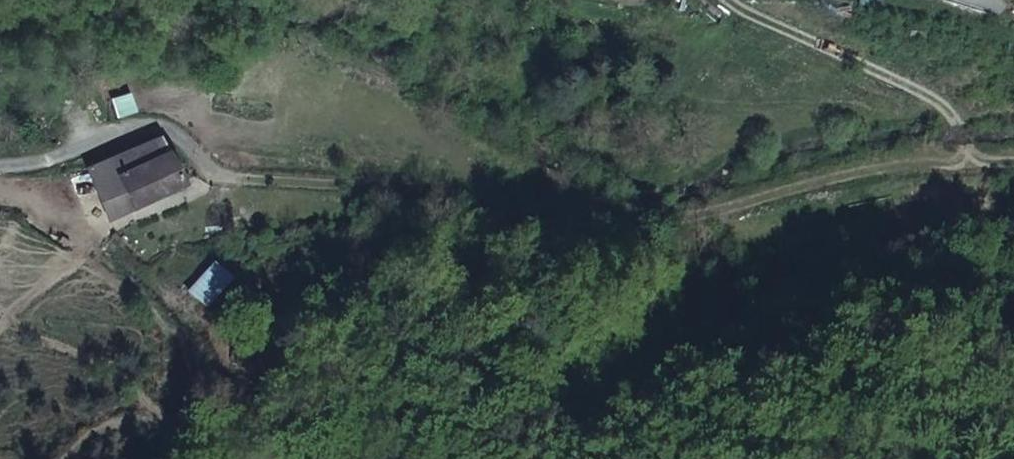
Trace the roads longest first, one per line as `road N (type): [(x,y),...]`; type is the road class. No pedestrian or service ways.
road 1 (track): [(211,170),(225,178),(385,186),(623,224),(932,158)]
road 2 (residential): [(0,165),(77,155),(129,124),(169,130),(211,170)]
road 3 (track): [(918,85),(731,0)]

